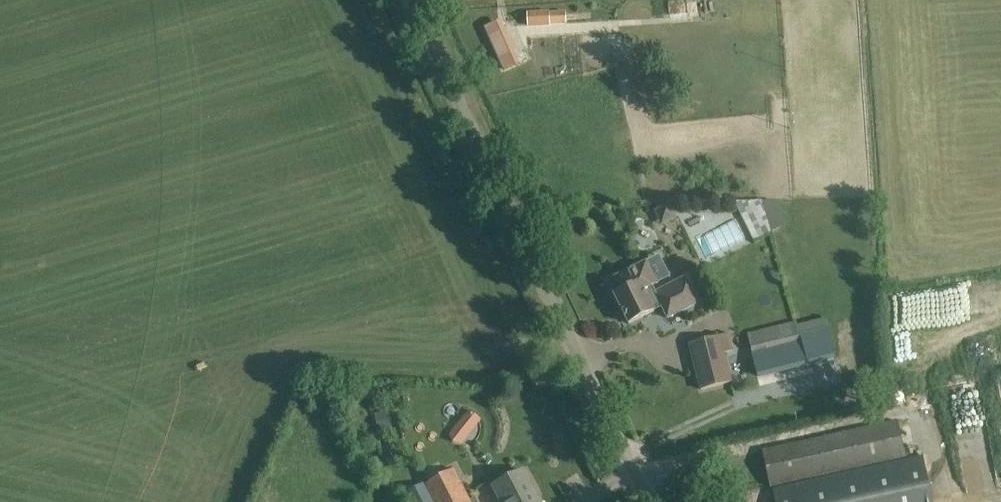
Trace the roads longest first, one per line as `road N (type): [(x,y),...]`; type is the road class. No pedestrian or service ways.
road 1 (unclassified): [(652,501),(411,0)]

